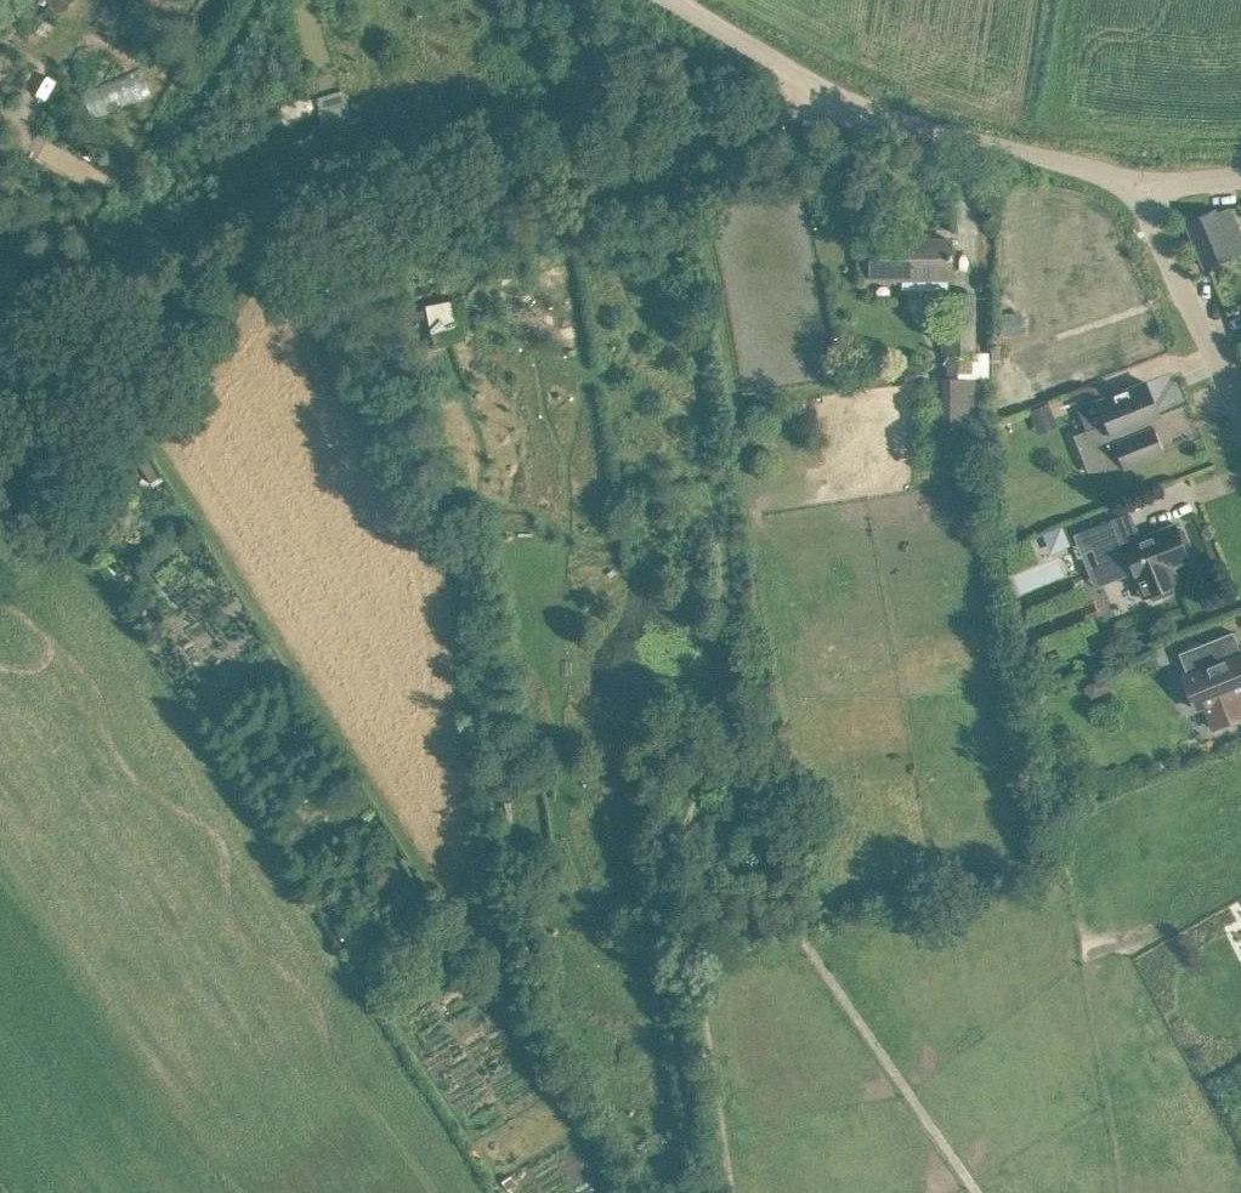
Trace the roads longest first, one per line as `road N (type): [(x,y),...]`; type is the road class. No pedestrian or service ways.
road 1 (track): [(825,97),(786,122),(189,271),(0,360)]
road 2 (residential): [(1240,412),(1133,183)]
road 3 (track): [(825,97),(656,0)]
road 4 (track): [(983,145),(851,111),(825,97)]
road 5 (residential): [(1133,183),(983,145)]

